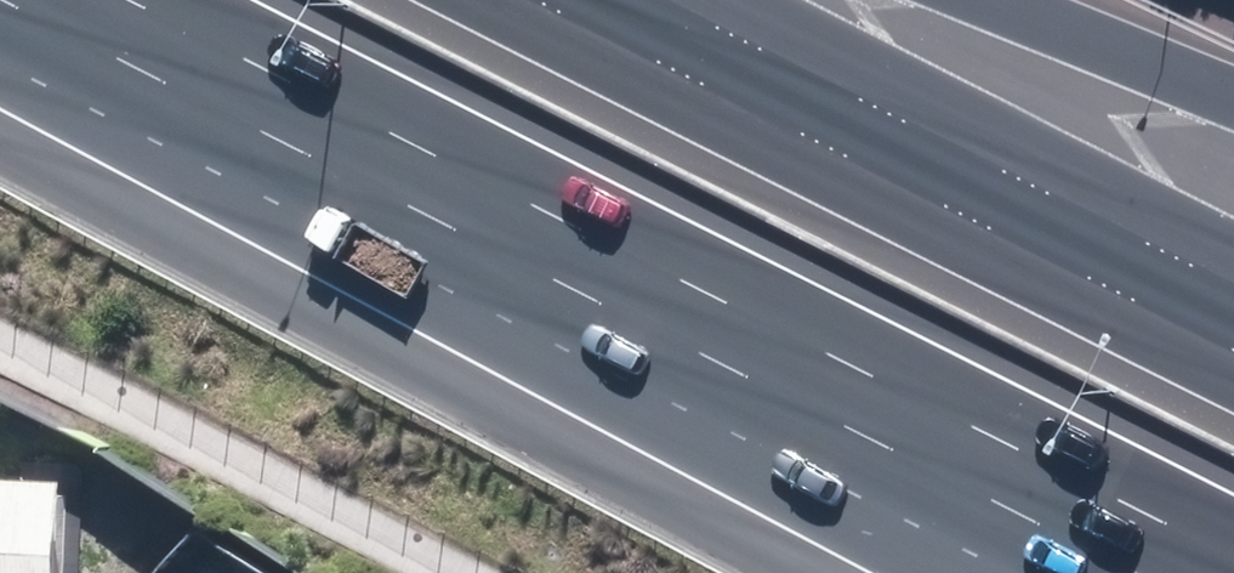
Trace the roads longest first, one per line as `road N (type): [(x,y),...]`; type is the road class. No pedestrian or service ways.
road 1 (motorway): [(1141,572),(12,0)]
road 2 (motorway): [(989,572),(0,11)]
road 3 (motorway): [(660,0),(1233,286)]
road 4 (motorway): [(985,0),(1233,99)]

